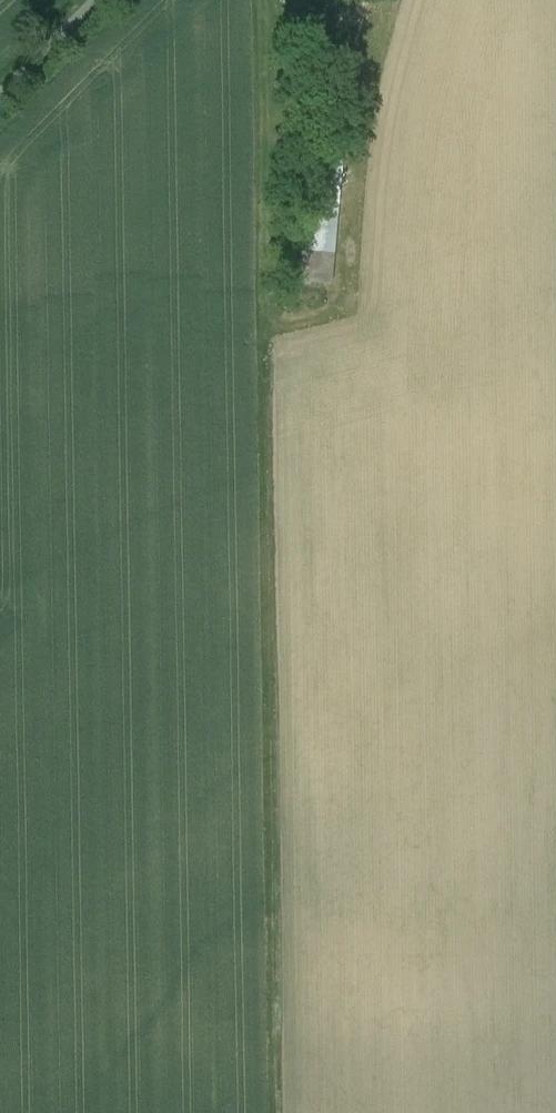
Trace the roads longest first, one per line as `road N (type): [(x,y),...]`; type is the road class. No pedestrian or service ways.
road 1 (unclassified): [(0,95),(98,0)]

